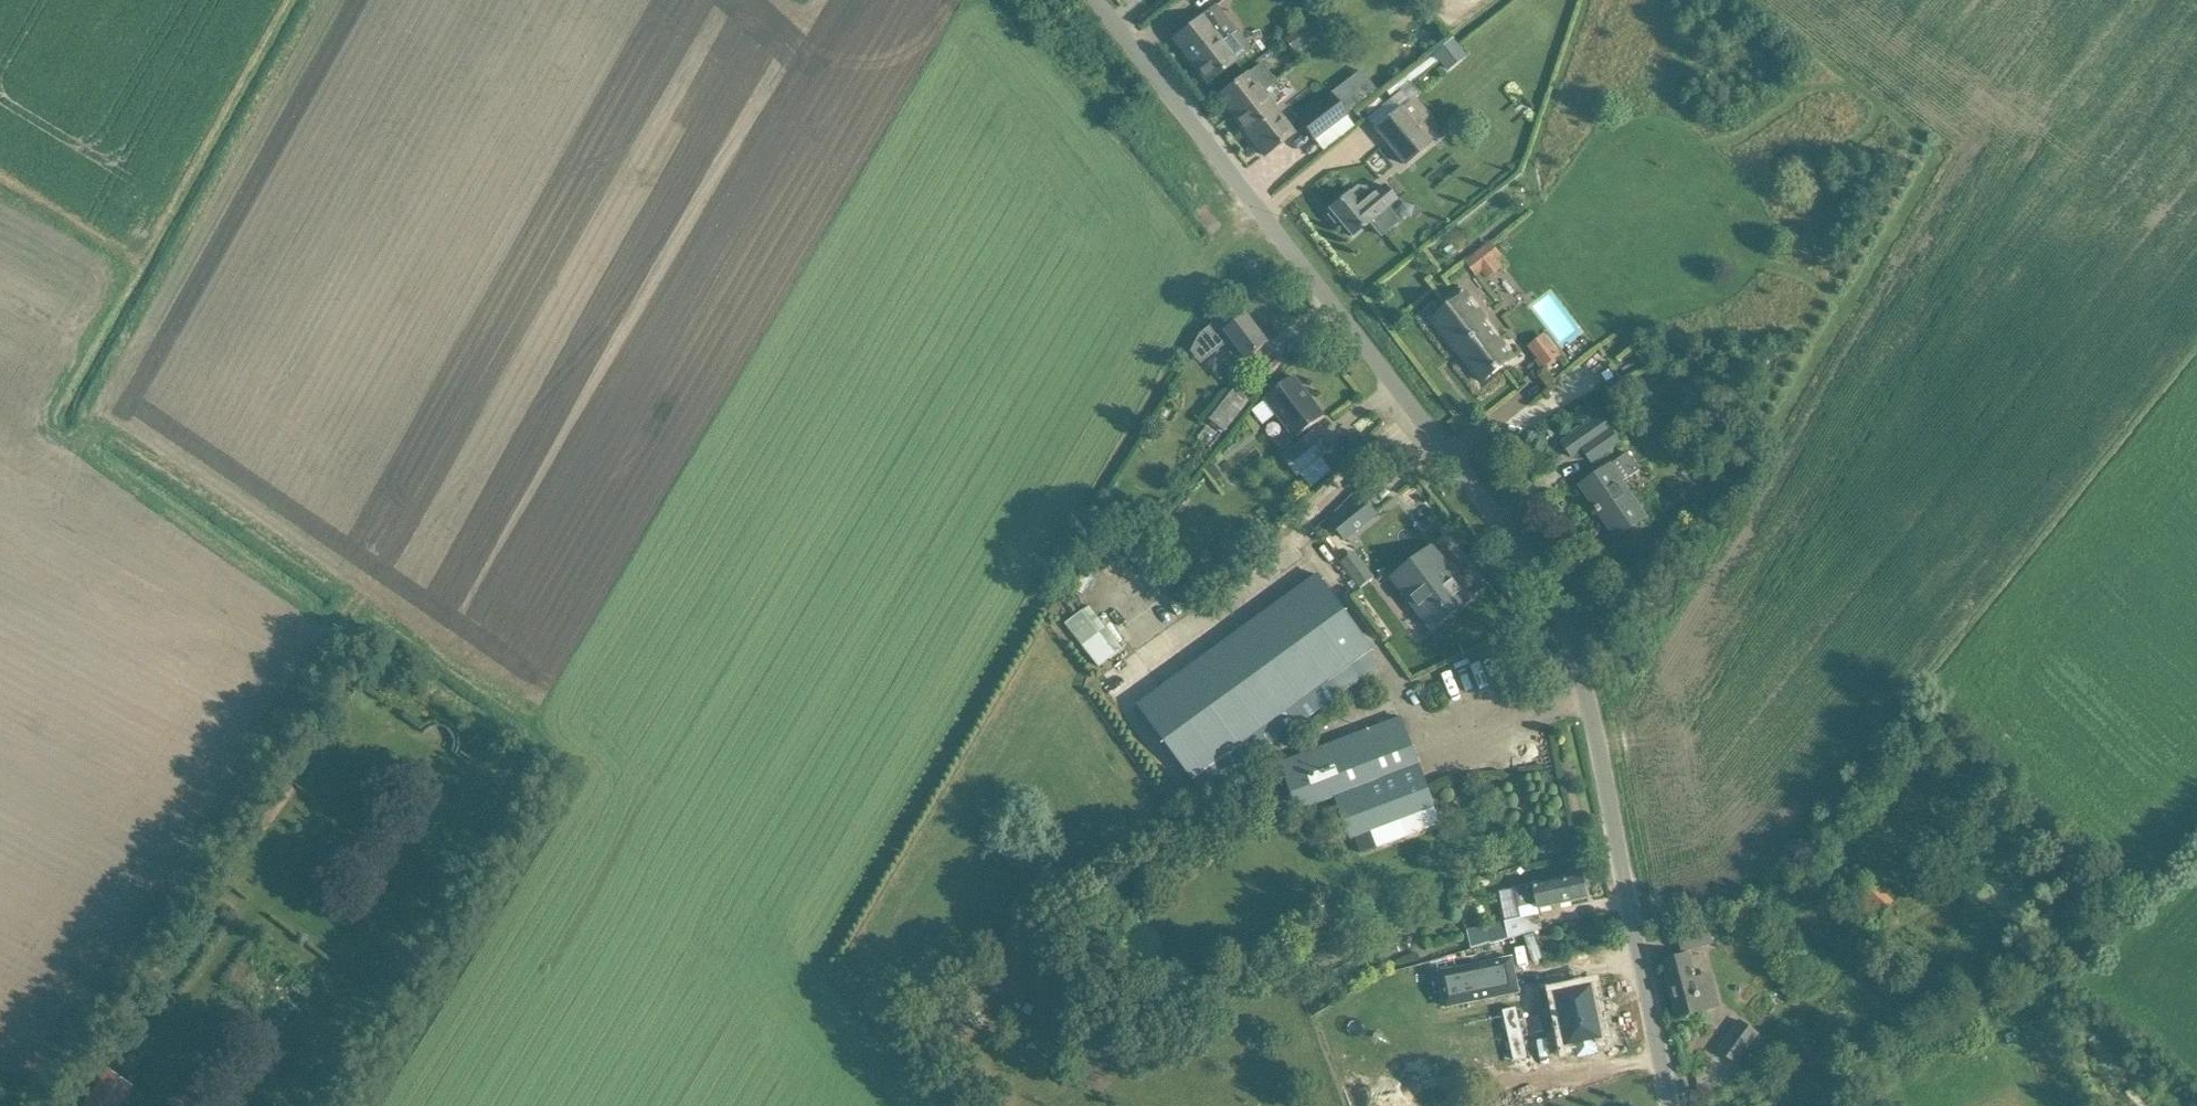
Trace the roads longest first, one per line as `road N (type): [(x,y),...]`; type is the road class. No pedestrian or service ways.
road 1 (unclassified): [(1674,1105),(1595,717),(1566,619),(1536,565),(1095,0)]

